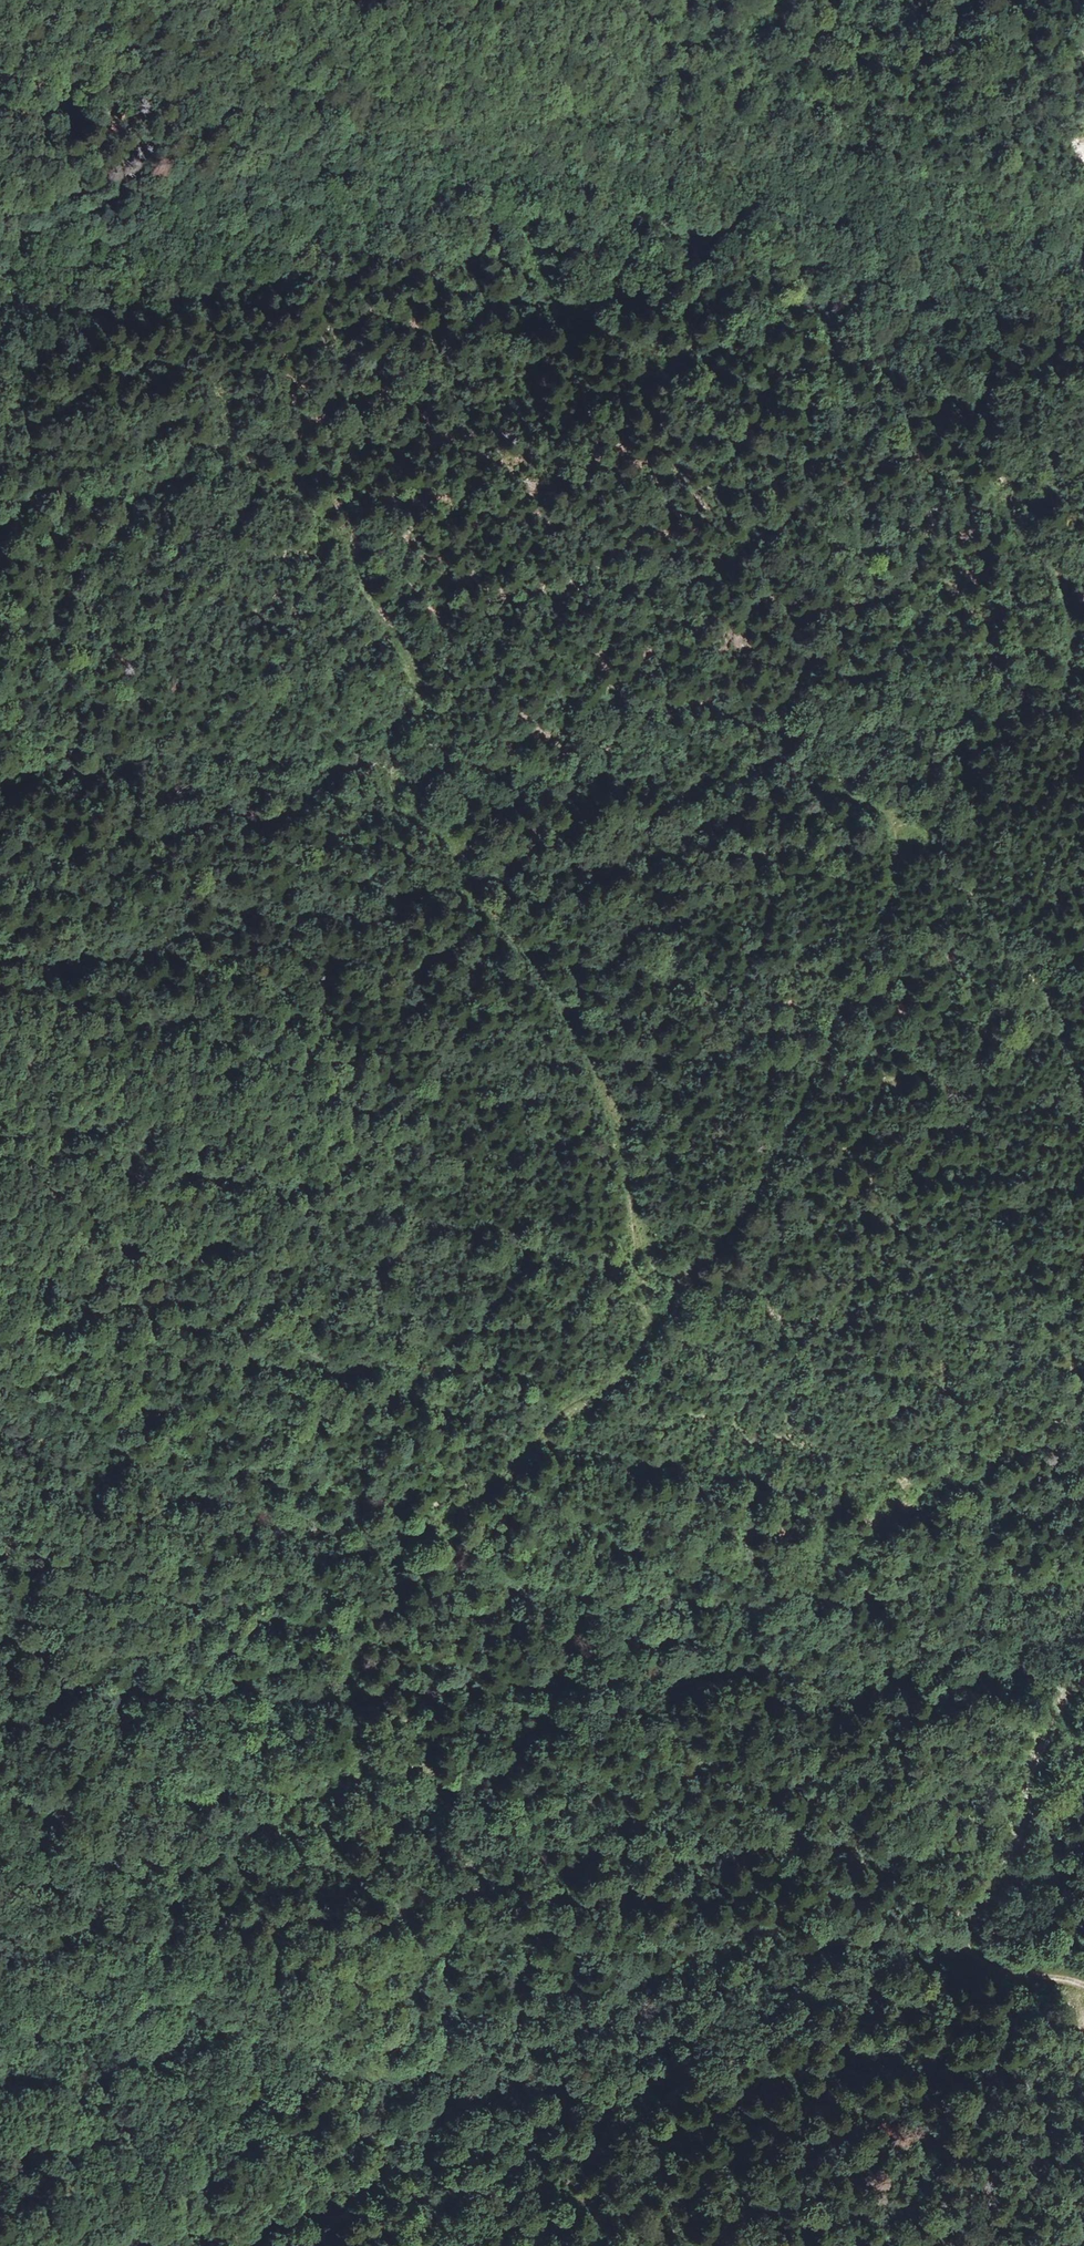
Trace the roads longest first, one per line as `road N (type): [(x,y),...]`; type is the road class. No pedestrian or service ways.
road 1 (track): [(0,272),(99,296),(158,336),(205,377),(234,449),(305,494),(344,540),(412,685),(386,745),(382,781),(403,813),(455,859),(563,1011),(608,1112),(649,1337),(735,1224),(823,1064),(891,885),(894,827),(902,821),(925,832),(1054,1005),(1083,1109)]
road 2 (track): [(649,1337),(565,1406),(490,1483),(404,1534),(395,1601),(354,1645),(355,1752),(333,1795)]
road 3 (track): [(514,2245),(442,2212),(388,2145),(375,2107),(372,2045),(409,1933),(400,1915),(338,1861),(333,1795)]
road 4 (track): [(1083,1587),(1050,1628),(1066,1689),(1026,1779),(1025,1818),(966,1925),(982,1966),(1071,1979),(1083,1991)]

